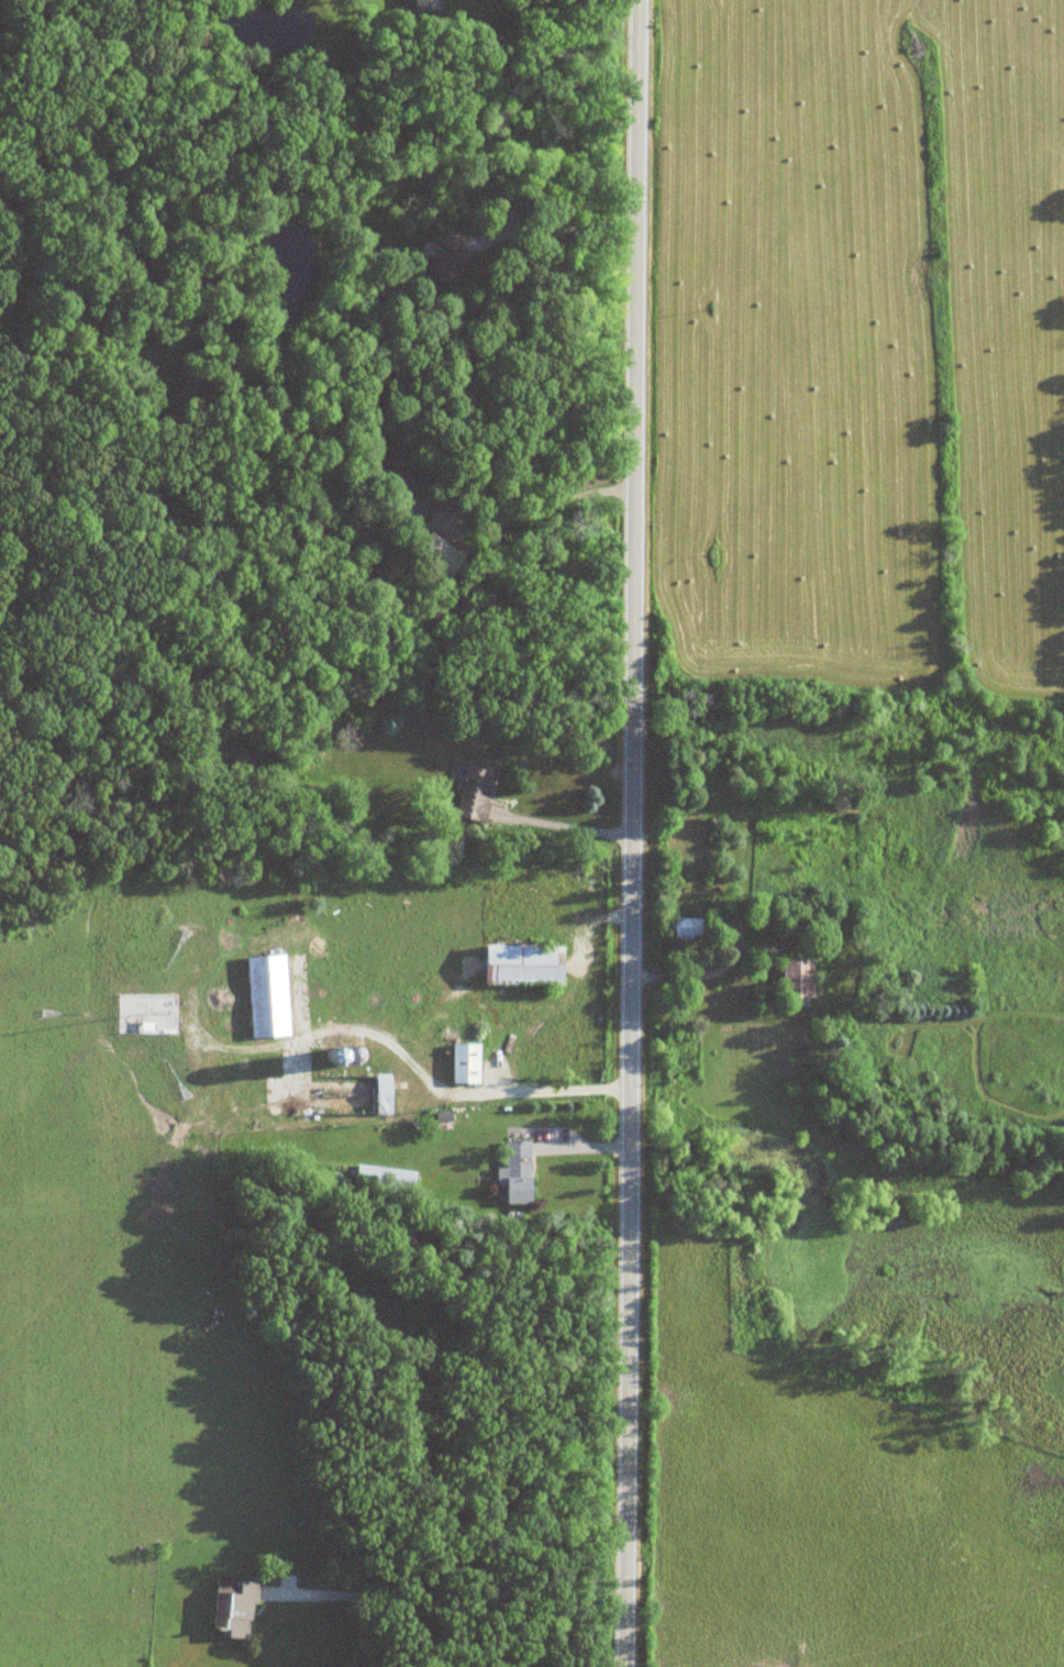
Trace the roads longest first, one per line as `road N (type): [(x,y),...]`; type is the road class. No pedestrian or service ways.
road 1 (residential): [(627,1666),(635,0)]

